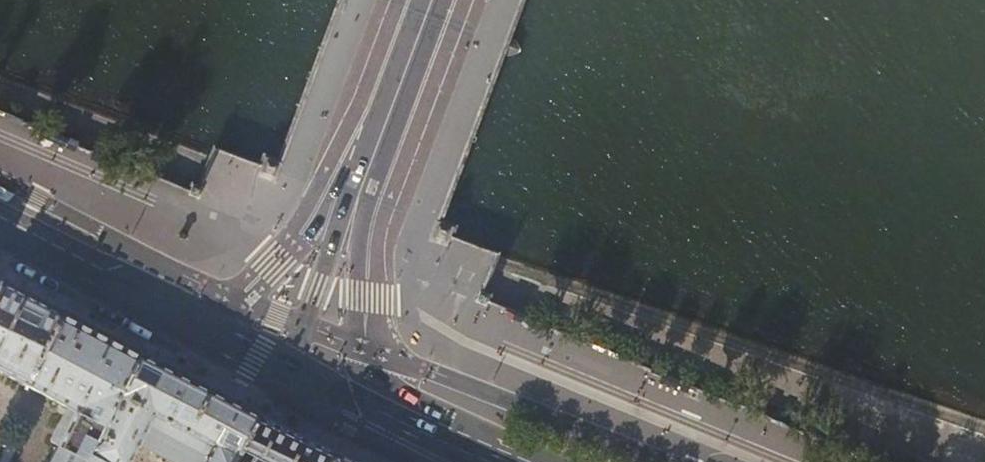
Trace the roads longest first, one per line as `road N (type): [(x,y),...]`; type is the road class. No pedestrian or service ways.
road 1 (primary): [(493,461),(0,220)]

